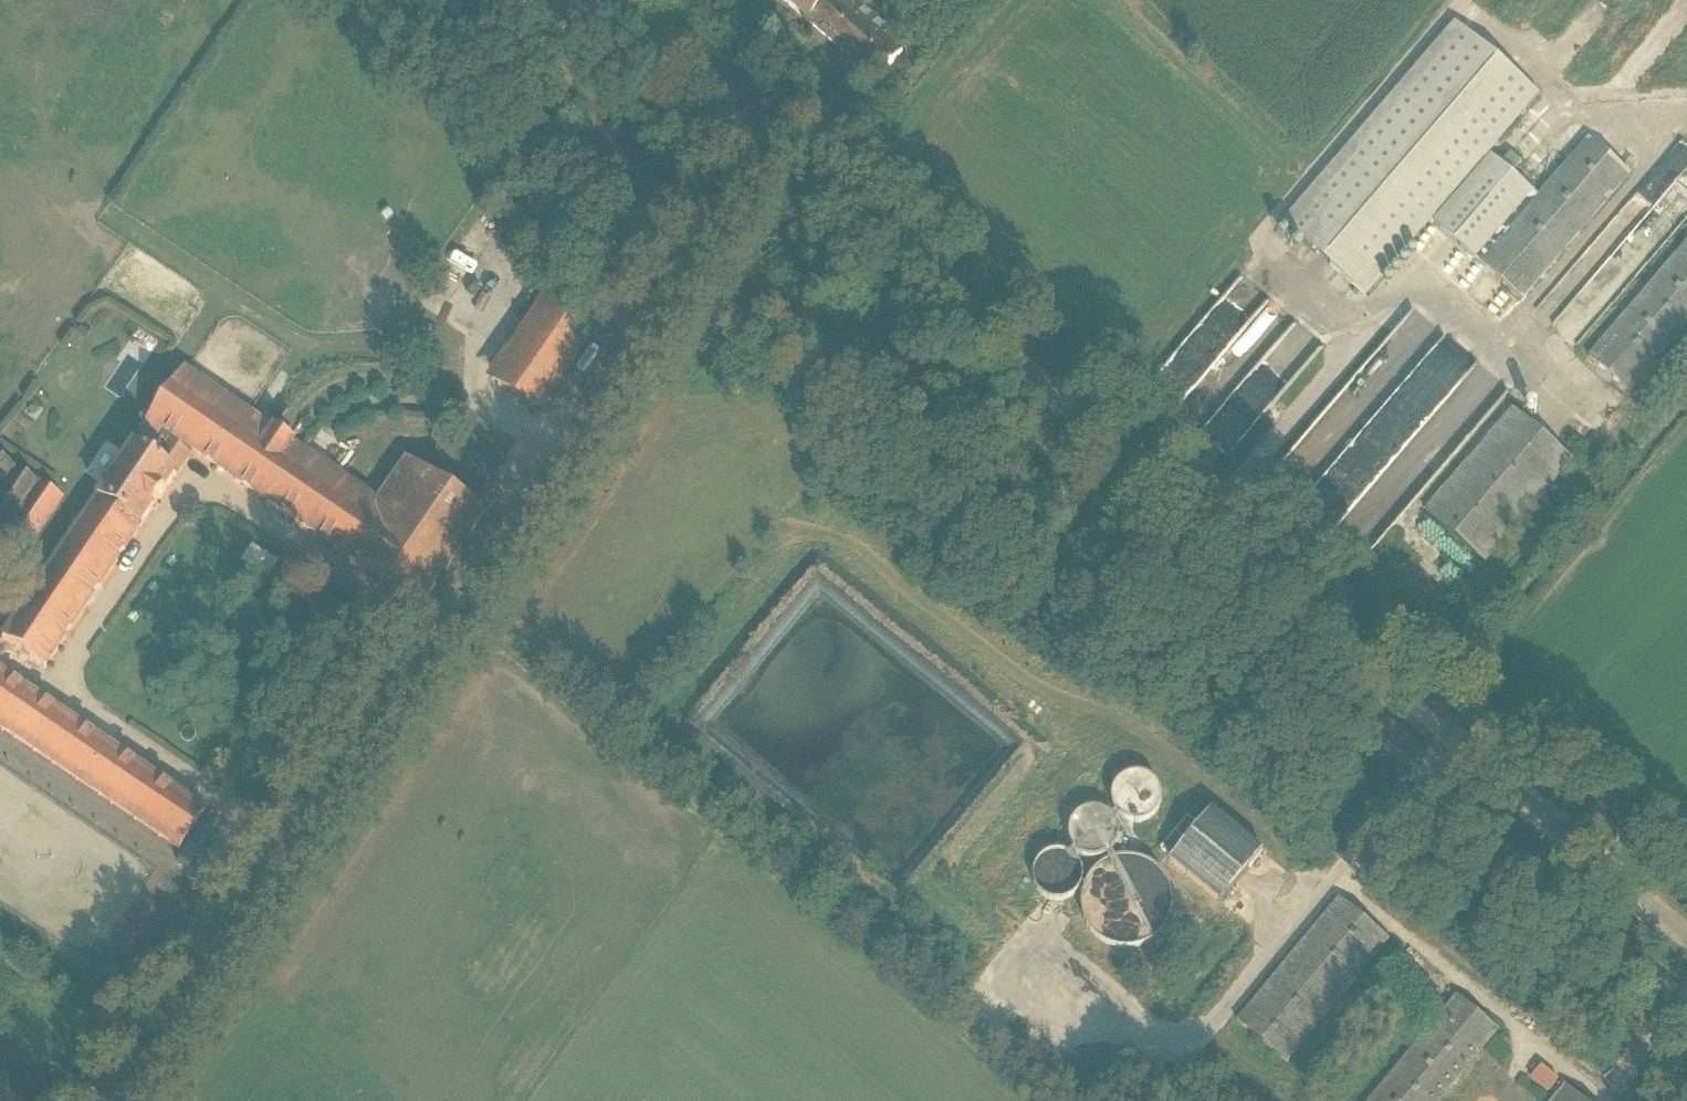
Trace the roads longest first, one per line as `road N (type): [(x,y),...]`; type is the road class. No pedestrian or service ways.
road 1 (tertiary): [(771,155),(1686,940)]
road 2 (unclassified): [(771,155),(118,1100)]
road 3 (tertiary): [(588,0),(771,155)]

